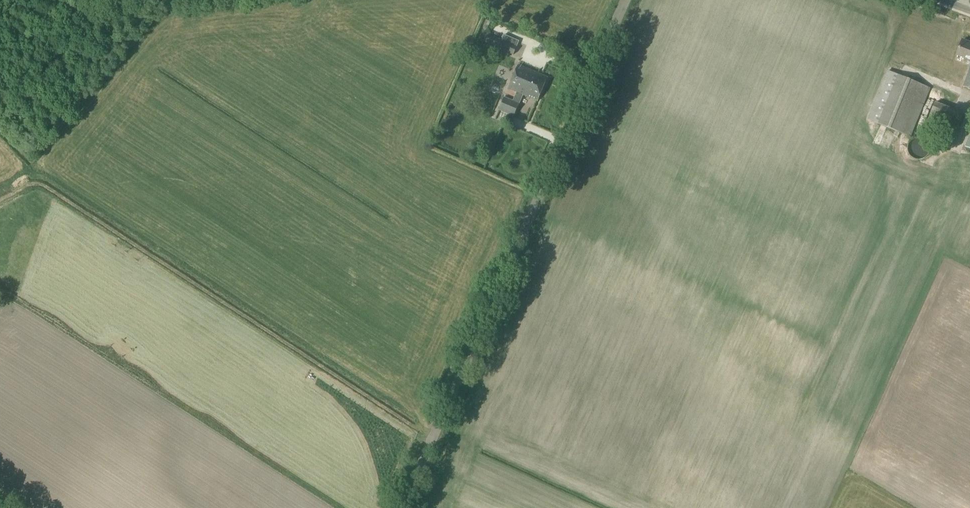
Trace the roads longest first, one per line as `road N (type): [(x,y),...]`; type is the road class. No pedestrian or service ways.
road 1 (unclassified): [(402,507),(625,0)]

